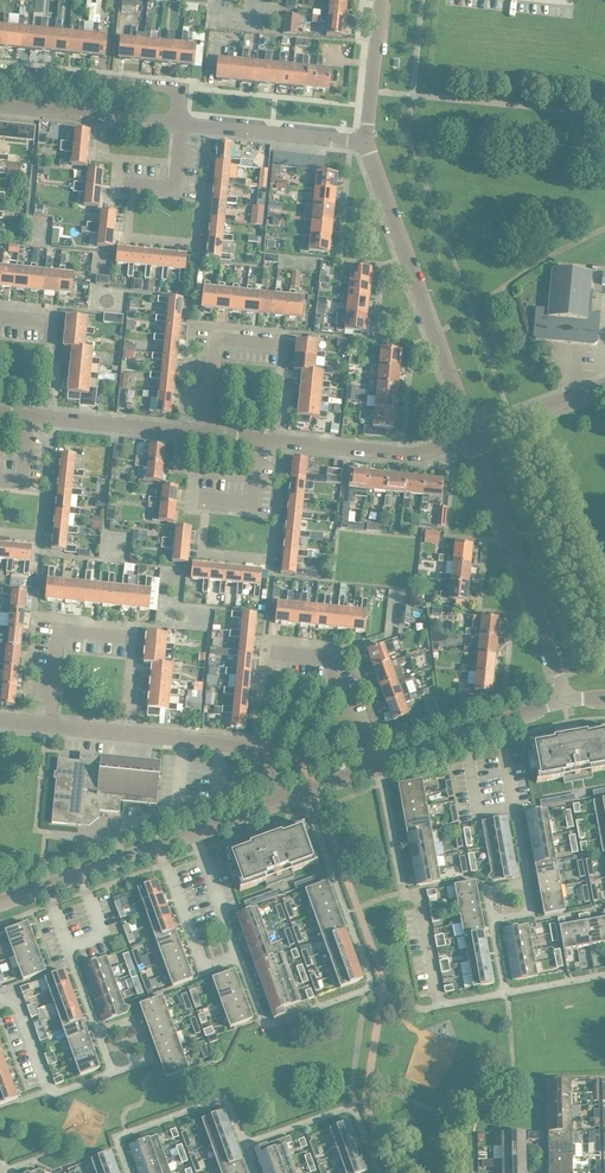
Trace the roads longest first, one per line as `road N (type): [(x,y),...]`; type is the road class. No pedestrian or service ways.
road 1 (residential): [(131,1172),(118,1137),(224,1101),(241,1146),(355,1105)]
road 2 (residential): [(472,435),(367,143)]
road 3 (residential): [(566,698),(472,435)]
road 4 (residential): [(180,125),(183,90),(0,72)]
road 5 (residential): [(464,735),(477,811),(515,804),(500,722)]
road 6 (residential): [(379,766),(337,653),(265,646)]
road 7 (residential): [(284,442),(414,455),(472,435)]
road 8 (residential): [(278,803),(254,747),(126,734)]
road 9 (residential): [(367,143),(180,125)]
road 10 (residential): [(180,125),(0,108)]
road 11 (residential): [(81,874),(103,933),(68,946),(46,887)]
road 12 (residential): [(202,434),(213,335),(276,343)]
road 13 (residential): [(50,726),(61,629),(122,635)]
road 14 (residential): [(54,419),(202,434)]
road 15 (residential): [(367,143),(382,0)]
road 16 (residential): [(472,435),(604,386)]

